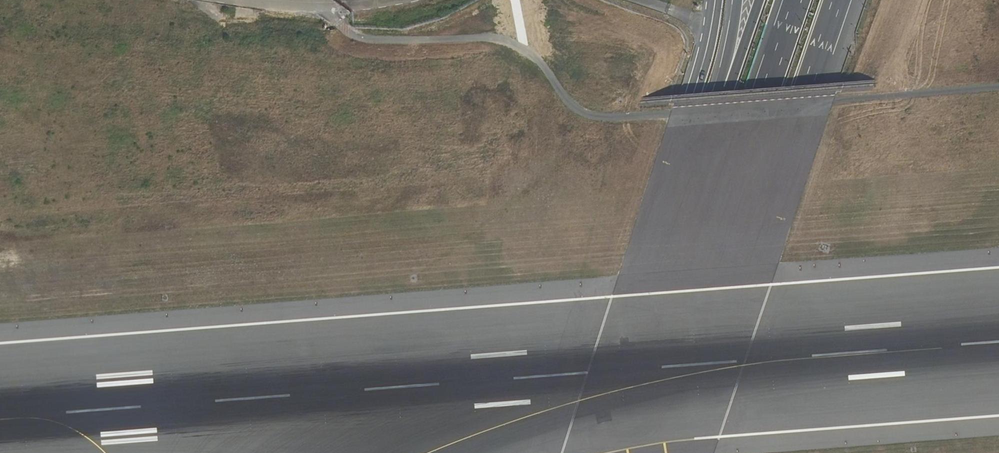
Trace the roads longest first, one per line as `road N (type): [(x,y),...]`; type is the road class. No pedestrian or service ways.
road 1 (motorway): [(685,452),(839,0)]
road 2 (motorway): [(796,0),(643,452)]
road 3 (secondary): [(579,452),(694,95),(715,0)]
road 4 (motorway): [(724,91),(605,452)]

